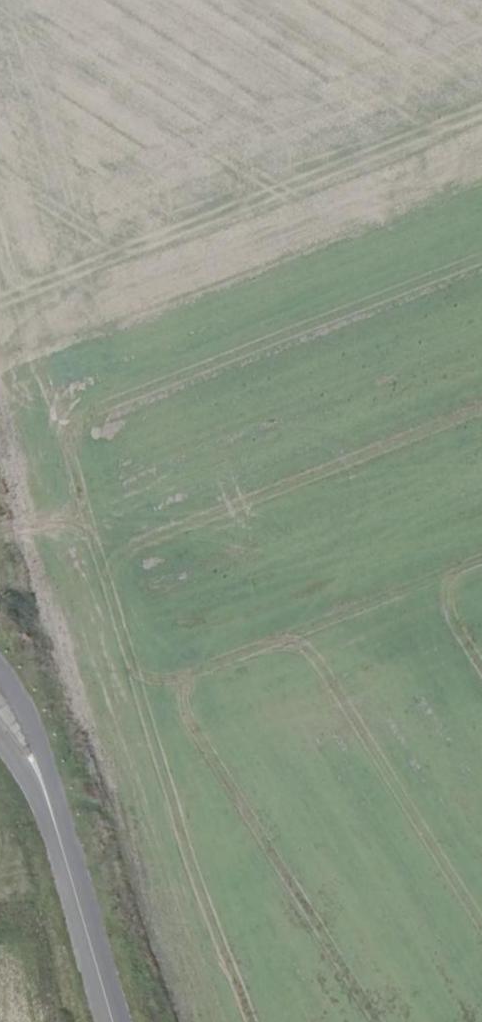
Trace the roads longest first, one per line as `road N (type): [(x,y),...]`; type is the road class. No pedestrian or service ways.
road 1 (tertiary): [(114,1021),(52,811)]
road 2 (tertiary): [(52,811),(45,758),(0,674)]

